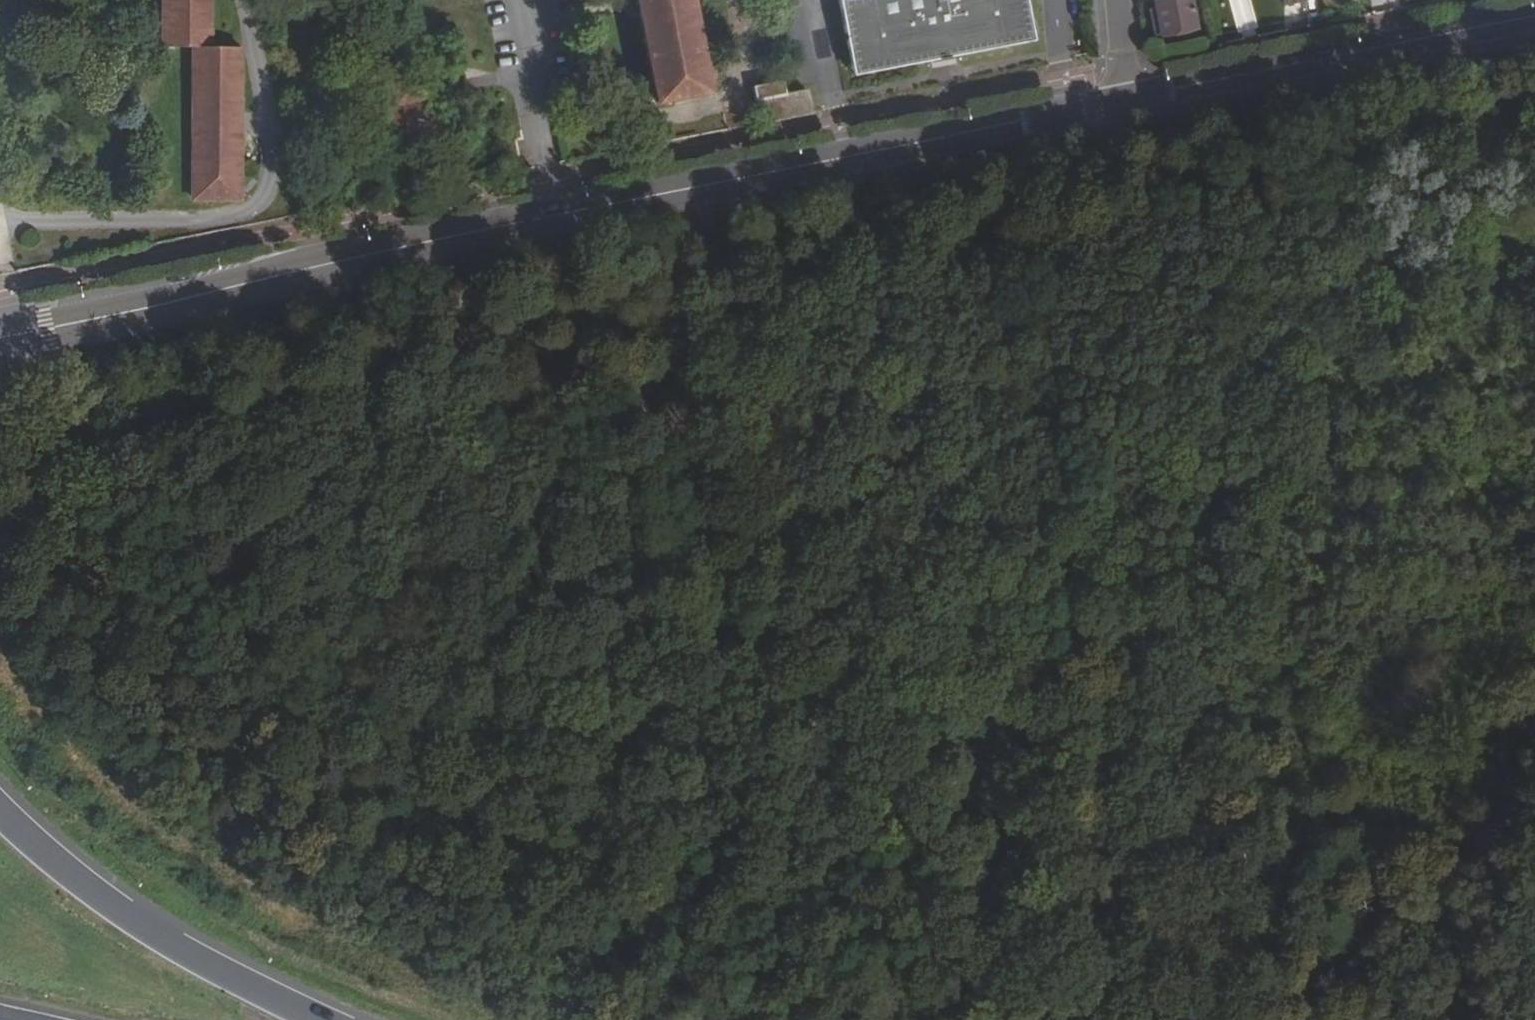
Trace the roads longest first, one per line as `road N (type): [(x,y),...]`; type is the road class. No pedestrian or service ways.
road 1 (secondary): [(0,339),(1127,98)]
road 2 (secondary): [(1127,98),(1534,16)]
road 3 (trunk): [(327,1019),(136,922),(0,812)]

